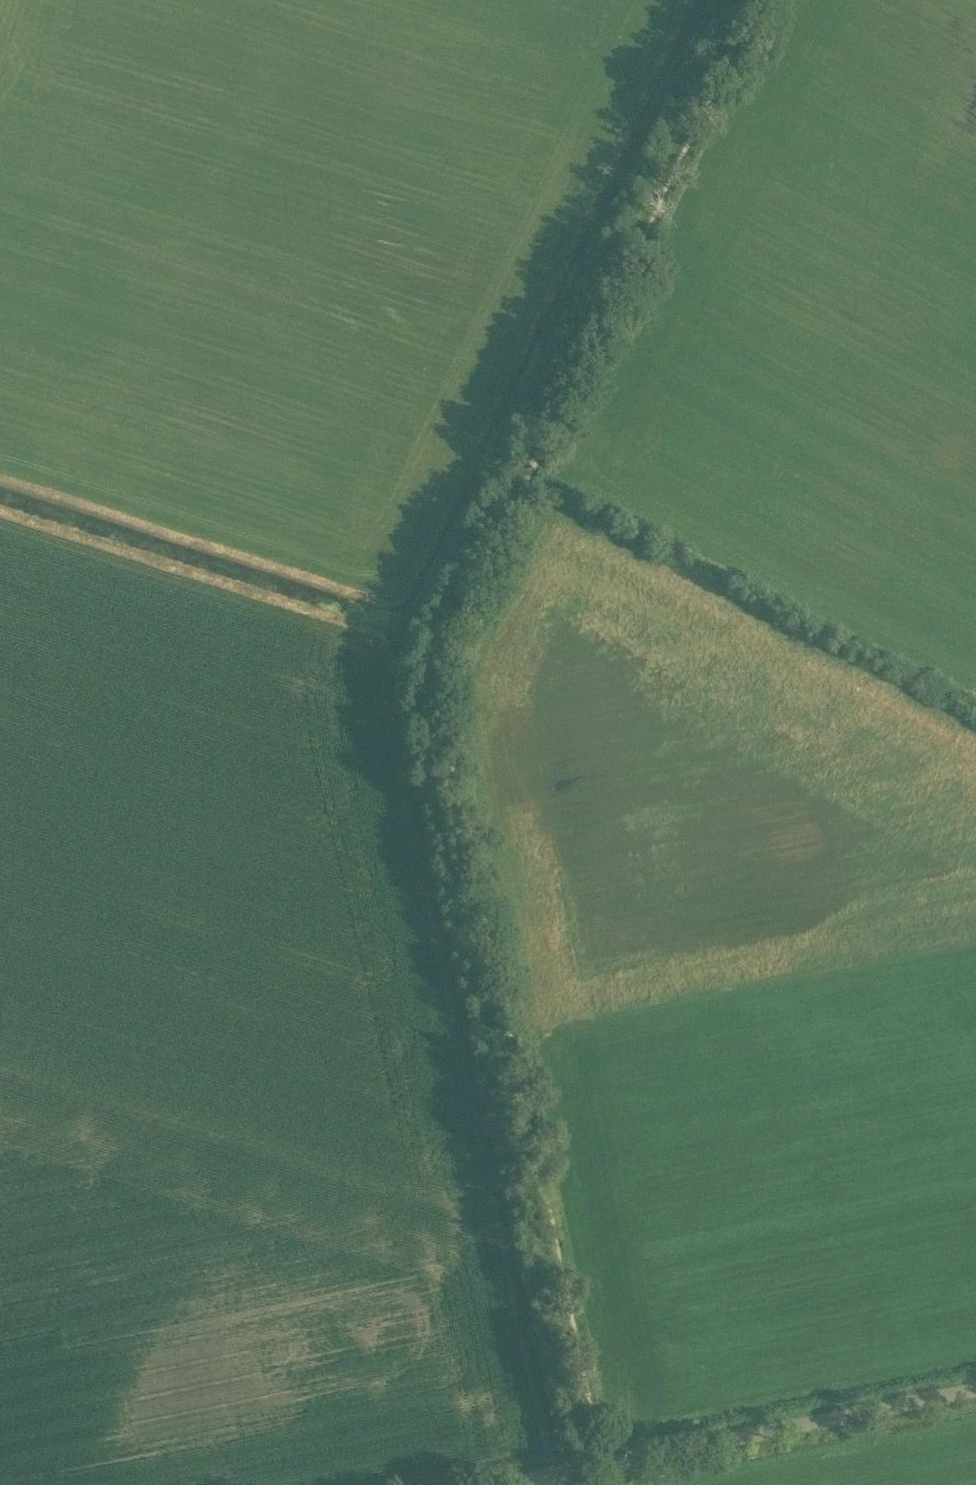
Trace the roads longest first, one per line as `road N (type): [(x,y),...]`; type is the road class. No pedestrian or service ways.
road 1 (track): [(586,1469),(449,838),(423,672),(739,0)]
road 2 (unclassified): [(507,1484),(975,1390)]

